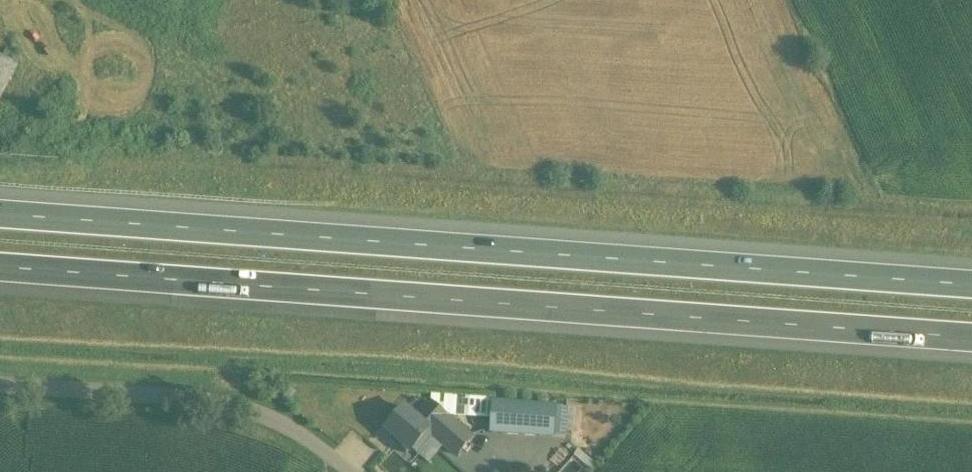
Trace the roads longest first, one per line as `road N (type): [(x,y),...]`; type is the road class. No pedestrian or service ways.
road 1 (motorway): [(0,267),(971,338)]
road 2 (motorway): [(971,285),(0,215)]
road 3 (unclassified): [(349,471),(301,434),(244,409),(0,386)]

